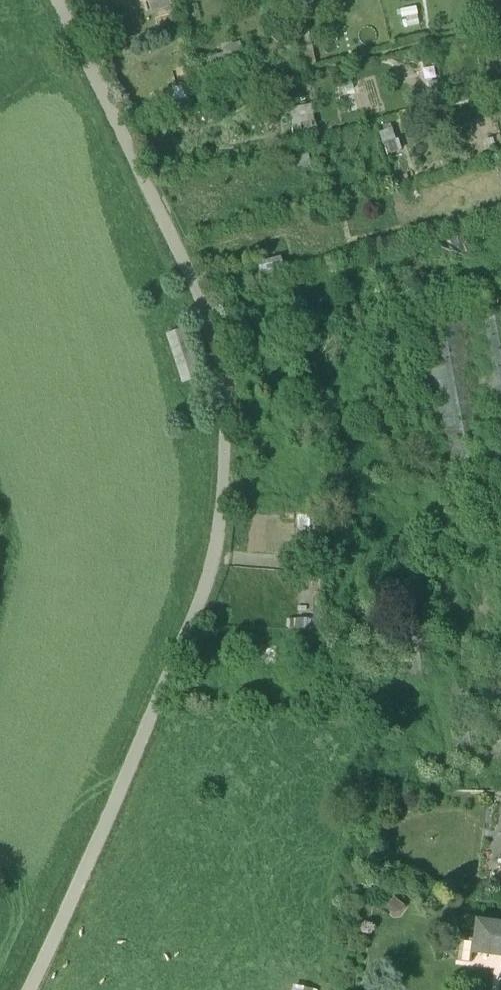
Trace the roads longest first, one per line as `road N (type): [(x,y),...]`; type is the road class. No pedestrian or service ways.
road 1 (track): [(63,0),(214,317),(222,361),(222,485),(208,580),(28,989)]

